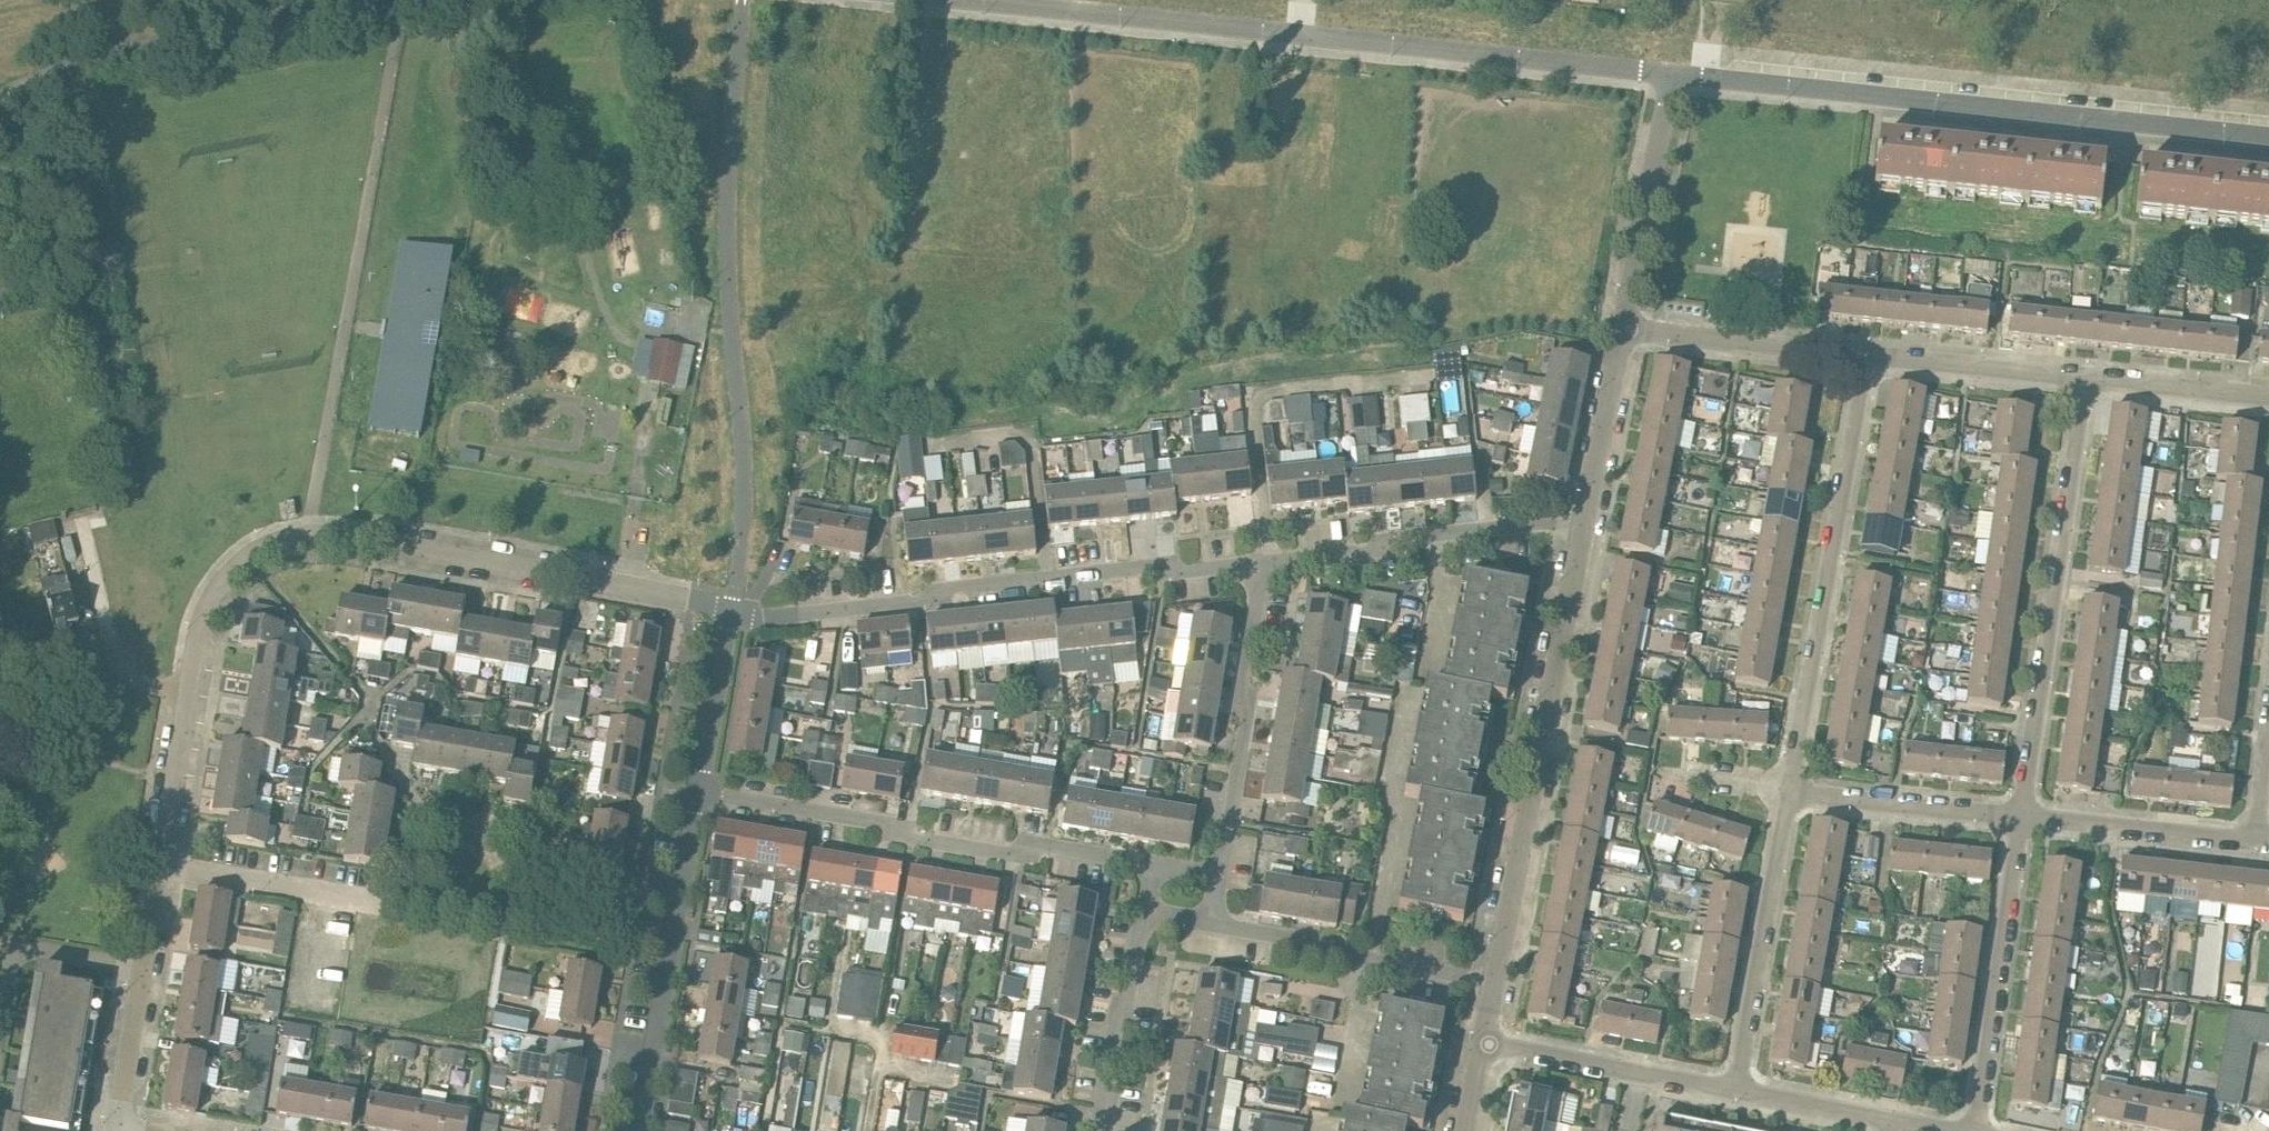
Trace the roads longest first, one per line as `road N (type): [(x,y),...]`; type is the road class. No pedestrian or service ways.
road 1 (residential): [(1671,73),(986,0)]
road 2 (residential): [(186,696),(195,640),(215,592),(244,560),(282,541),(346,538),(732,609)]
road 3 (residential): [(2268,137),(1671,73)]
road 4 (residential): [(732,609),(765,618),(928,600),(955,586),(1145,565),(1182,574),(1260,563)]
road 5 (residential): [(1150,864),(1051,846),(1003,855),(919,843),(875,821),(700,792)]
road 6 (residential): [(1495,980),(1582,531)]
road 7 (residential): [(1795,790),(1866,354)]
road 8 (residential): [(2025,815),(2084,378)]
road 9 (residential): [(1267,562),(1249,404),(1258,393),(1428,377)]
road 10 (residential): [(700,792),(637,1130)]
road 11 (residential): [(1267,562),(1363,553),(1403,535),(1543,522),(1582,531)]
road 12 (residential): [(1979,1130),(2025,815)]
road 13 (residential): [(1220,874),(1246,723),(1241,678),(1260,563)]
road 14 (residential): [(1734,1091),(1795,790)]
road 15 (residential): [(1495,980),(1369,961),(1213,922)]
road 16 (residential): [(117,1129),(161,867)]
road 17 (unclassified): [(1628,332),(1671,73)]
road 18 (residential): [(1734,1091),(1484,1042)]
road 19 (residential): [(2263,842),(2025,815)]
road 20 (residential): [(1866,354),(1628,332)]
road 21 (residential): [(2025,815),(1795,790)]
road 22 (residential): [(186,696),(139,680),(117,661),(81,516)]
road 23 (residential): [(1101,1130),(1142,913)]
road 24 (residential): [(2084,378),(1866,354)]
road 25 (residential): [(371,899),(161,867)]
road 26 (residential): [(1582,531),(1628,332)]
road 27 (residential): [(732,609),(700,792)]
road 28 (residential): [(2268,398),(2084,378)]
road 29 (residential): [(161,867),(186,696)]
road 30 (residential): [(1894,1118),(1734,1091)]
road 31 (residential): [(1795,790),(1660,771)]

